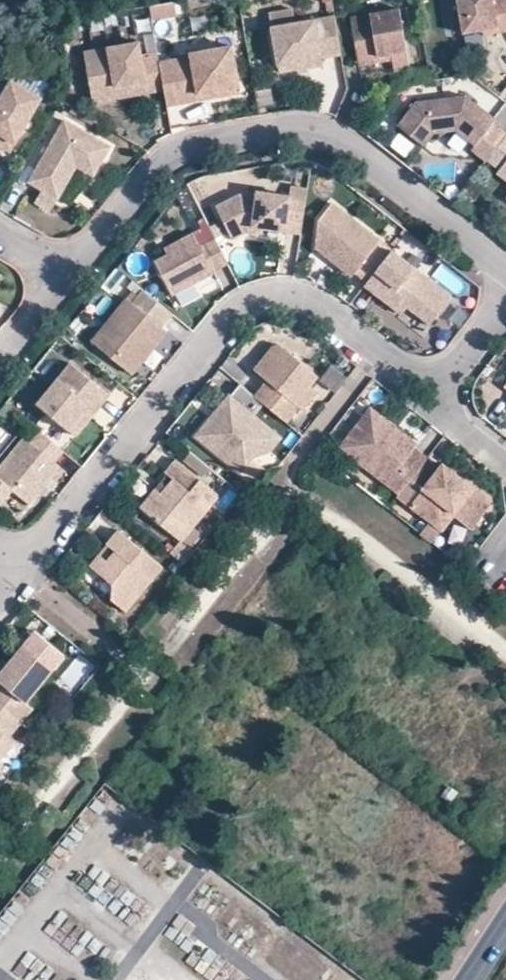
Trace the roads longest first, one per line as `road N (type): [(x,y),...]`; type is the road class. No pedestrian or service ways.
road 1 (residential): [(25,575),(254,300),(272,295),(312,305),(434,400)]
road 2 (residential): [(505,274),(343,148),(293,133),(181,157),(74,278)]

